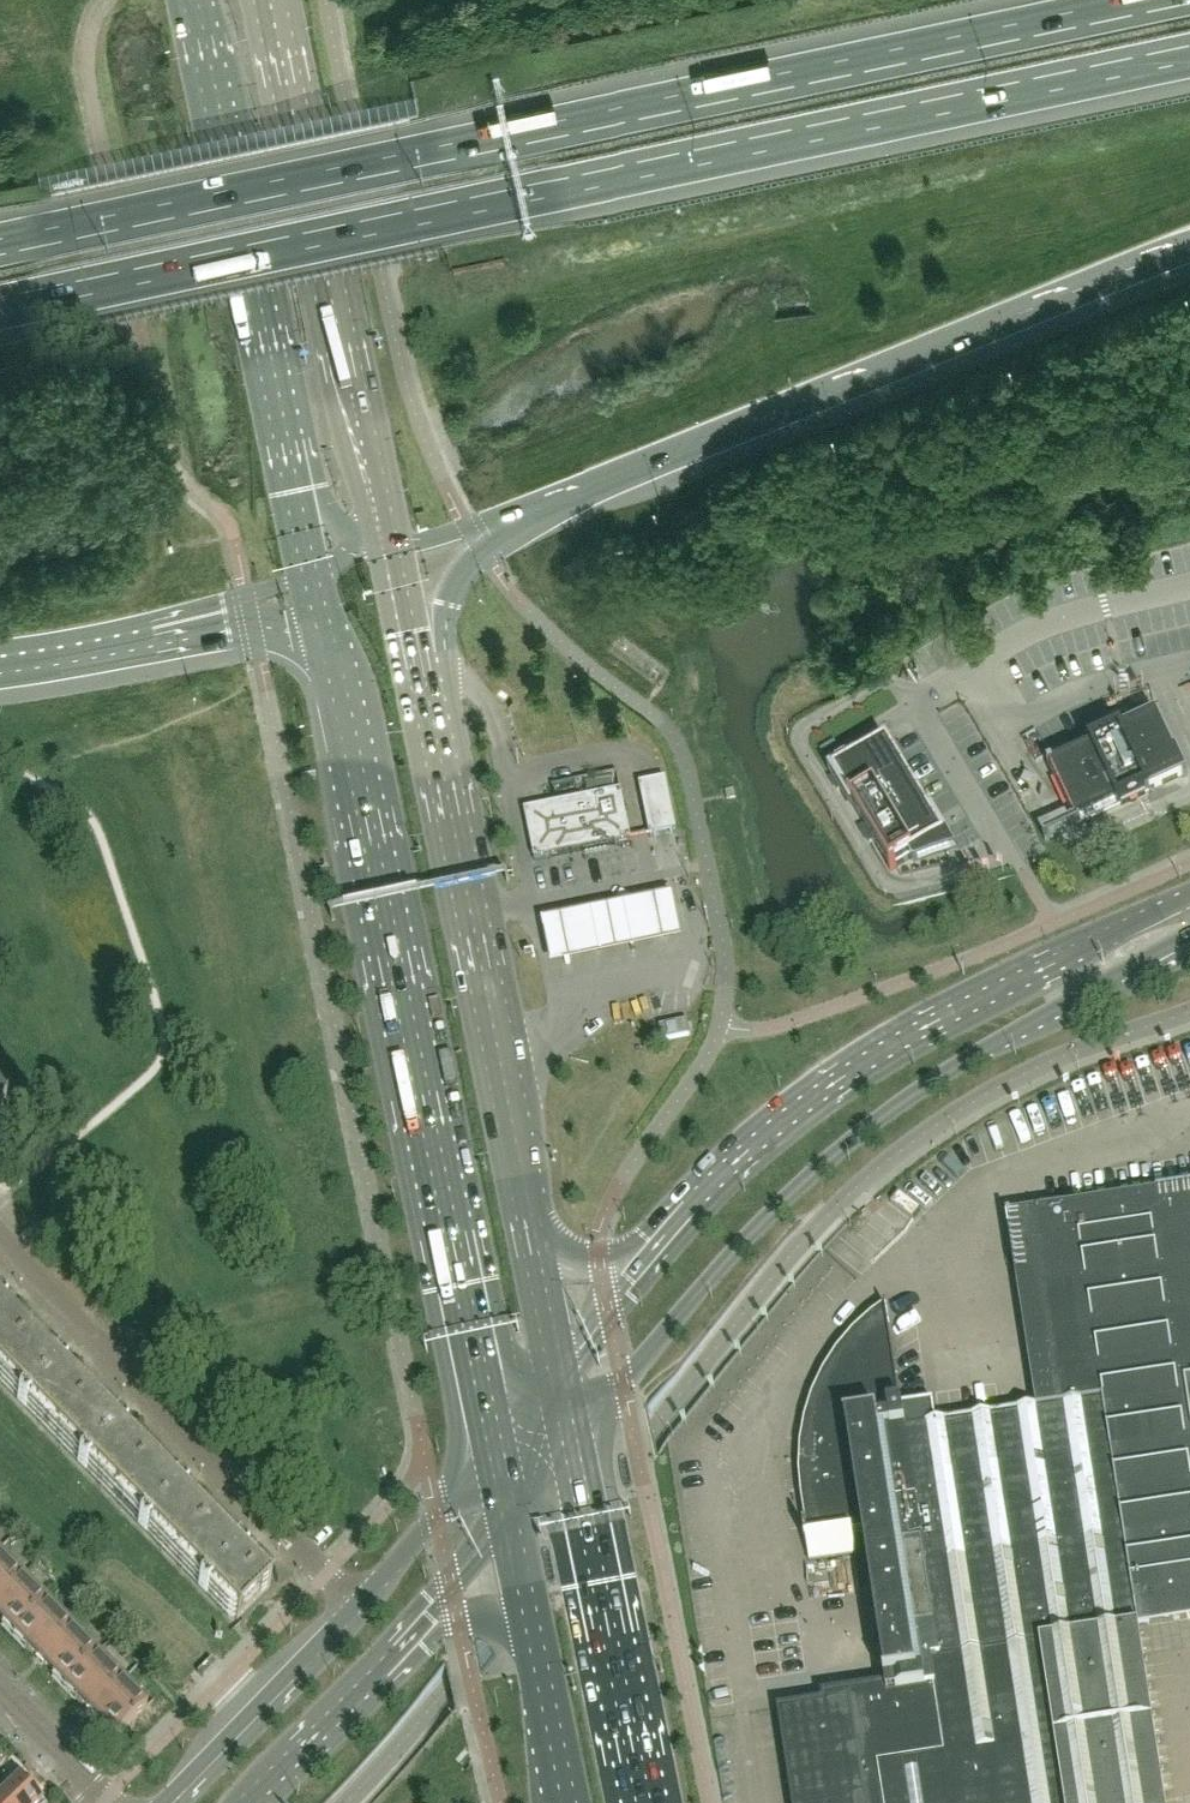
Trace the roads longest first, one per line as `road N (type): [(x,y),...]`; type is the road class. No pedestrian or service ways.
road 1 (motorway): [(0,312),(1189,61)]
road 2 (motorway): [(1125,0),(0,238)]
road 3 (primary): [(318,598),(499,1448)]
road 4 (secondary): [(575,1454),(717,1271),(852,1141),(958,1066),(1189,933)]
road 5 (motorway): [(549,503),(1189,249)]
road 6 (secondary): [(1189,897),(856,1070),(742,1157),(655,1248)]
road 7 (primary): [(529,1226),(424,665)]
road 8 (primary): [(388,489),(286,0)]
road 9 (residential): [(0,1241),(326,1575)]
road 10 (primary): [(193,0),(282,435)]
road 11 (primary): [(644,1802),(575,1454)]
road 12 (motorway): [(0,665),(318,598)]
road 13 (secondary): [(358,1607),(164,1802)]
road 14 (secondary): [(250,1802),(431,1619)]
road 15 (secondary): [(499,1448),(358,1607)]
road 16 (motorway): [(424,665),(465,565),(549,503)]
road 17 (primary): [(534,1621),(570,1802)]
road 18 (primary): [(282,435),(318,598)]
road 19 (secondary): [(655,1248),(556,1371)]
road 20 (motorway): [(401,545),(549,503)]
road 21 (residential): [(105,1801),(0,1694)]
road 22 (primary): [(556,1371),(529,1226)]
road 23 (primary): [(655,1248),(581,1257),(529,1226)]
road 24 (motorway): [(282,435),(355,541)]
road 25 (secondary): [(431,1619),(514,1527)]
road 26 (primary): [(424,665),(401,545)]

